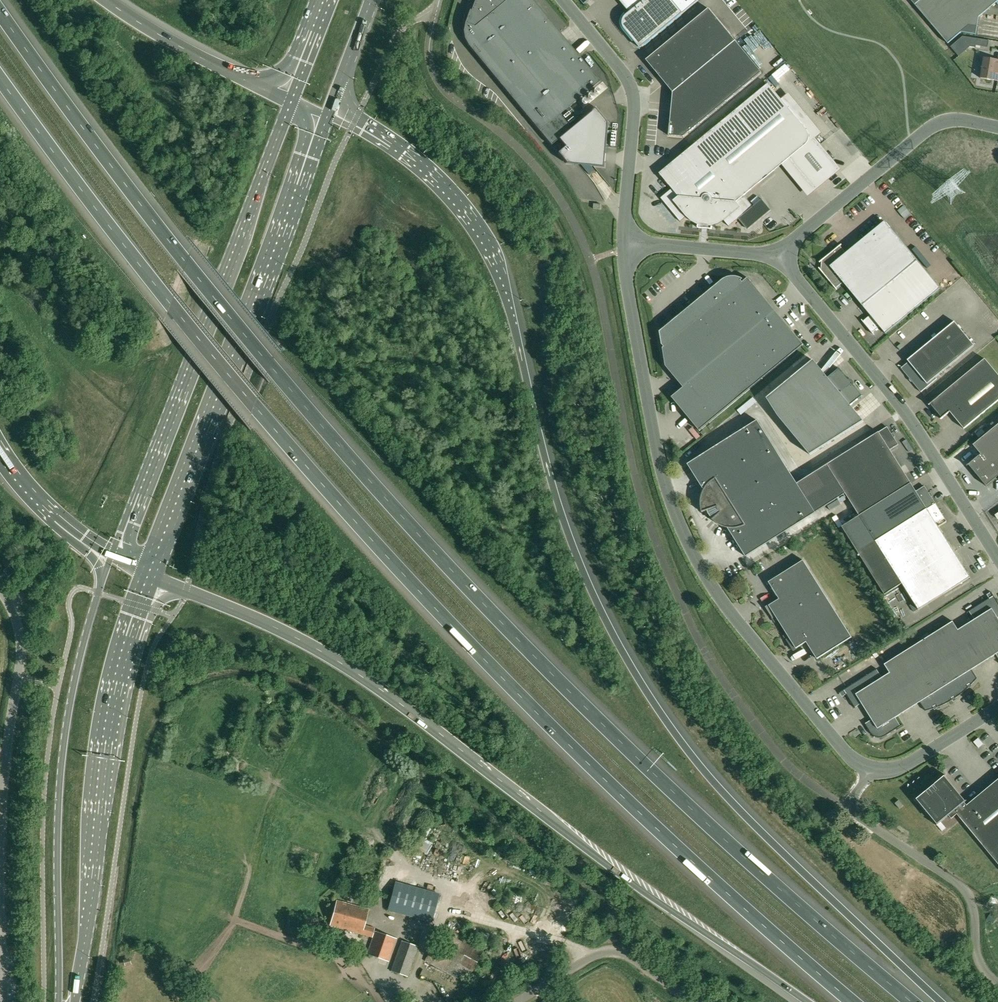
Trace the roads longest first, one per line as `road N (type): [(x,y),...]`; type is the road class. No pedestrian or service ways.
road 1 (motorway): [(913,1001),(689,808),(392,506),(186,263),(0,9)]
road 2 (motorway): [(0,76),(171,304),(408,579),(620,794),(852,1001)]
road 3 (motorway): [(940,1001),(735,806),(646,692),(582,570),(549,483),(492,253),(417,164),(327,117)]
road 4 (motorway): [(155,578),(363,678),(616,872),(807,1001)]
road 5 (unclassified): [(870,770),(846,755),(742,628),(679,525),(656,444),(627,250)]
road 6 (primary): [(290,99),(111,558)]
road 7 (primary): [(155,578),(327,117)]
road 8 (secondary): [(111,558),(75,676),(63,756),(61,1001)]
road 9 (secondary): [(73,1001),(113,723),(155,578)]
road 10 (unclassified): [(3,1001),(3,790),(21,644),(0,589)]
road 11 (unclassified): [(997,557),(889,389),(777,254)]
road 12 (unclassified): [(997,985),(981,964),(964,891),(855,812),(870,770)]
road 13 (unclassified): [(627,250),(634,96),(563,0)]
road 14 (unclassified): [(777,254),(937,124),(997,126)]
road 15 (motorway): [(290,99),(189,53),(103,0)]
road 16 (unclassified): [(695,1001),(613,952),(519,1001)]
road 17 (motorway): [(0,452),(39,502),(111,558)]
road 18 (unclassified): [(777,254),(627,250)]
road 19 (unclassified): [(870,770),(904,766),(997,708)]
road 20 (primary): [(327,117),(372,0)]

